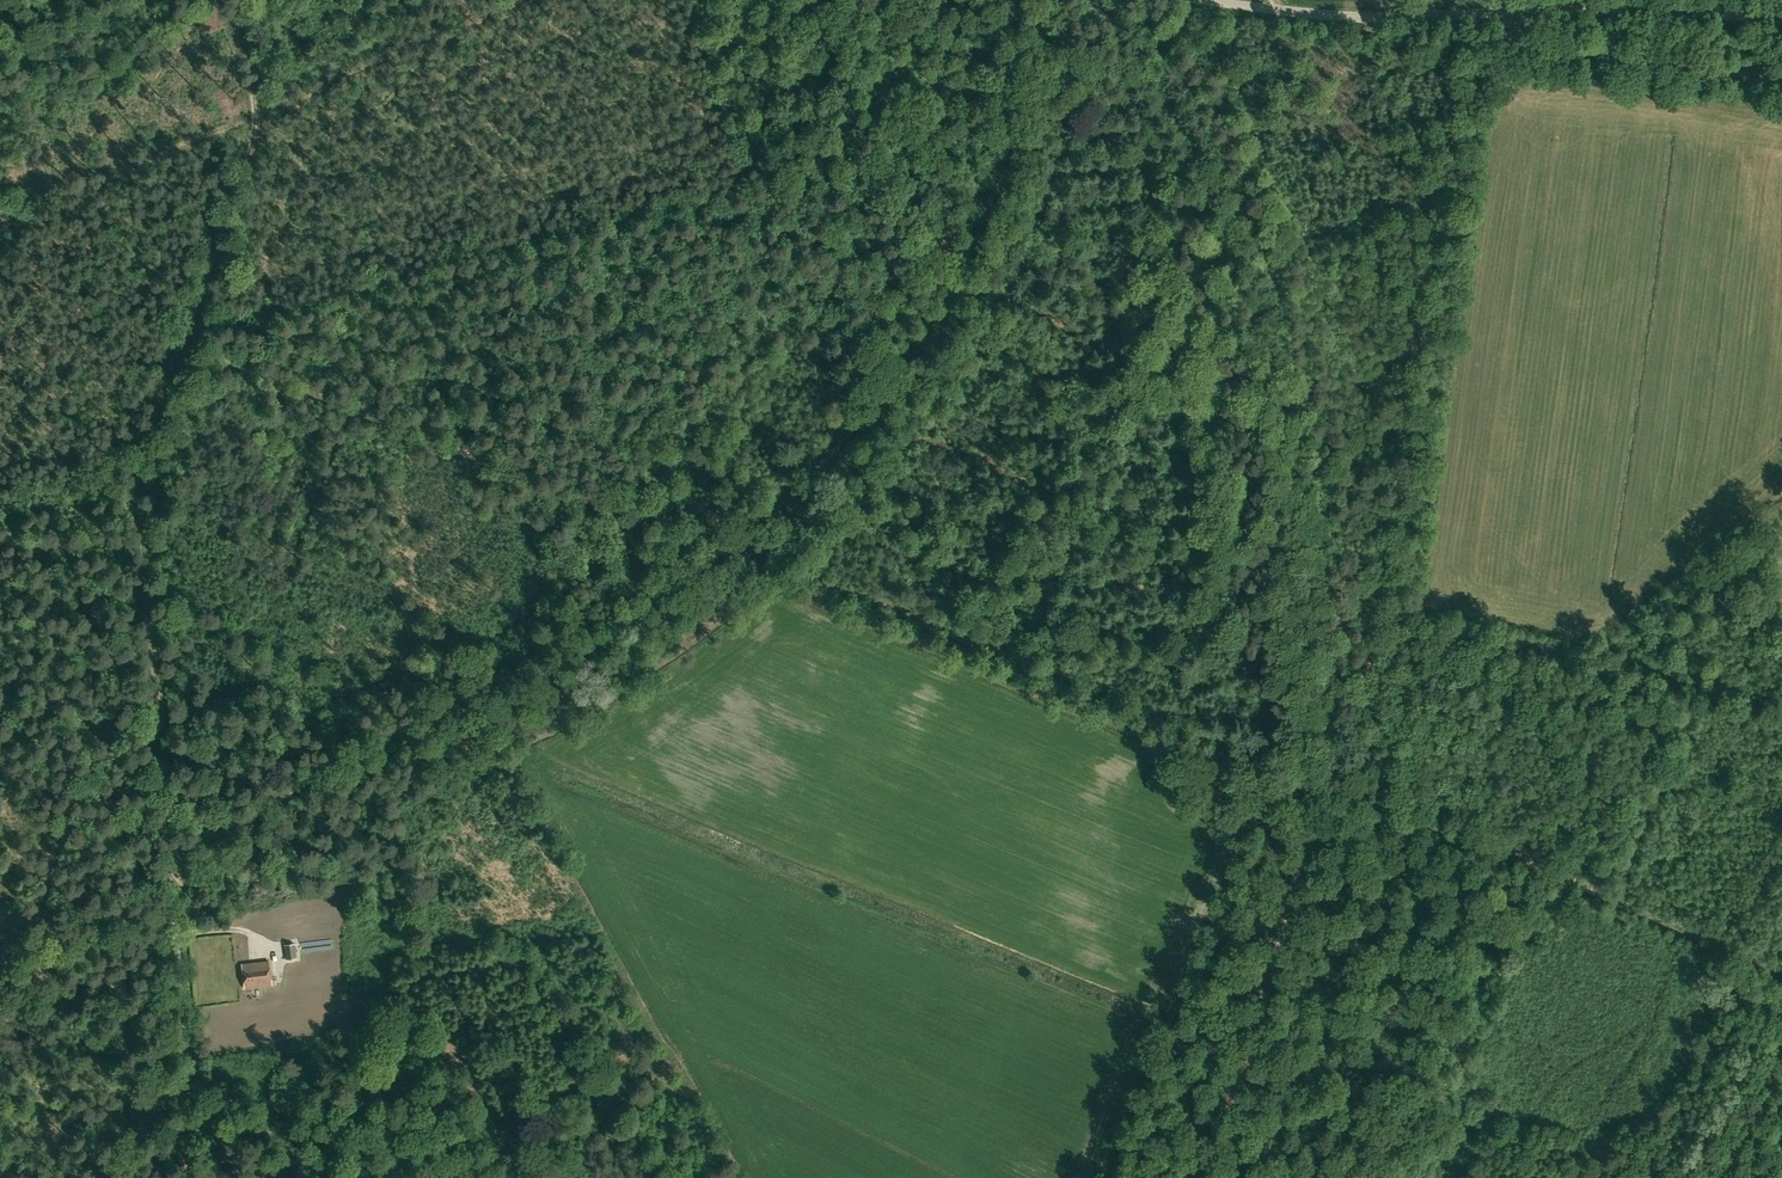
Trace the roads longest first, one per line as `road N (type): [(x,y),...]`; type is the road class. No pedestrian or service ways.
road 1 (track): [(1200,1177),(1278,941),(1296,856),(1309,725),(1303,618),(1282,453),(1218,216),(1126,41),(1094,0)]
road 2 (track): [(237,0),(255,89),(253,133),(135,473),(133,515),(173,828),(171,891)]
road 3 (unclassified): [(1781,16),(1623,7),(1393,17),(1222,0)]
road 4 (residential): [(191,1177),(171,891)]
road 5 (track): [(0,712),(113,808),(171,891)]
road 6 (track): [(174,921),(117,953),(0,974)]

